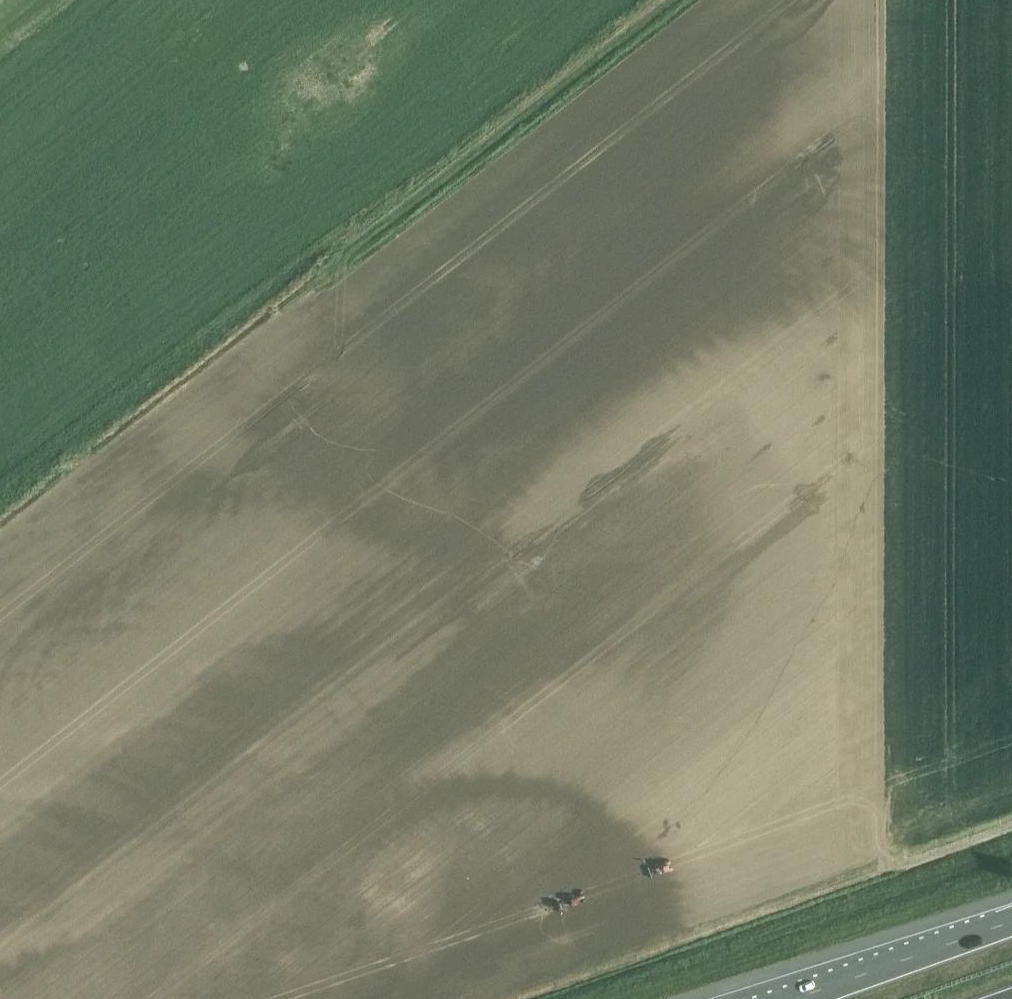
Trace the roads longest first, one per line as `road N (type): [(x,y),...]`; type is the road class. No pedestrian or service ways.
road 1 (motorway): [(1011,922),(794,998)]

